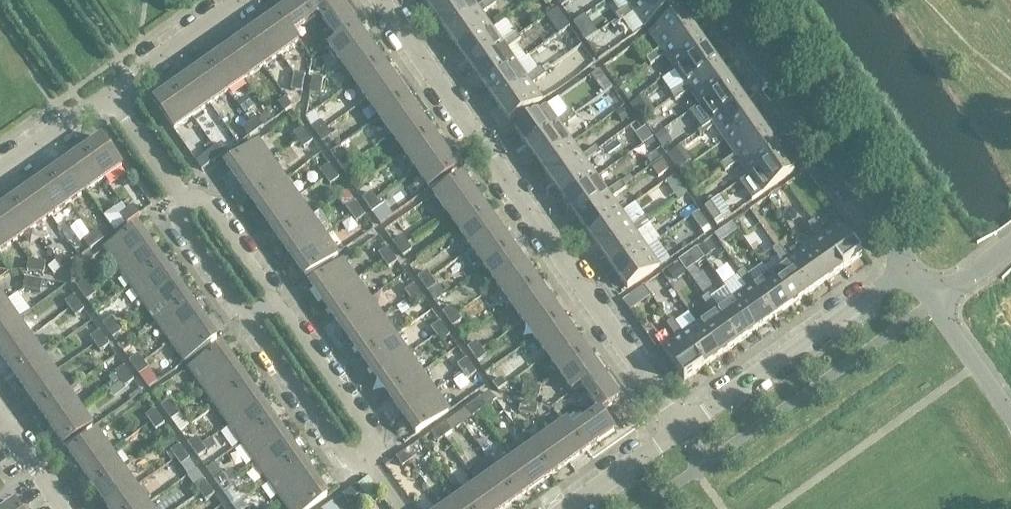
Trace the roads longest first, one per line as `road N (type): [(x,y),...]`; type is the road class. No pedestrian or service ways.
road 1 (residential): [(682,429),(378,0)]
road 2 (residential): [(372,471),(381,435),(209,194),(171,189)]
road 3 (residential): [(171,189),(167,222),(335,467),(372,471)]
road 4 (residential): [(901,273),(719,0)]
road 5 (residential): [(682,429),(901,273)]
road 6 (residential): [(110,99),(256,0)]
road 7 (residential): [(568,508),(682,429)]
road 8 (residential): [(0,176),(110,99)]
road 9 (residential): [(1010,406),(935,298)]

